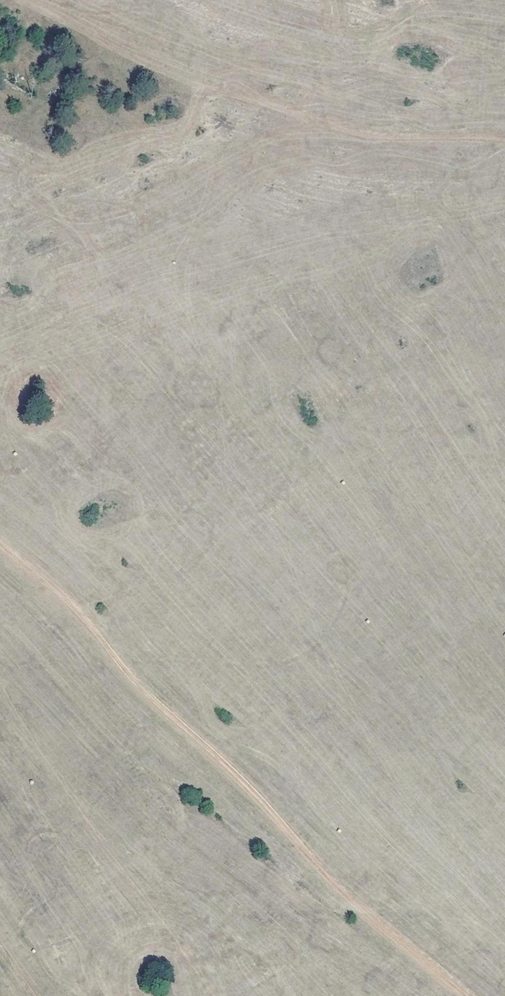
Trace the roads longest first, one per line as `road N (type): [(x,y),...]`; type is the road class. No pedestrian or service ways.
road 1 (track): [(0,539),(55,587),(337,885),(468,995)]
road 2 (track): [(25,0),(163,72),(366,136),(504,139)]

